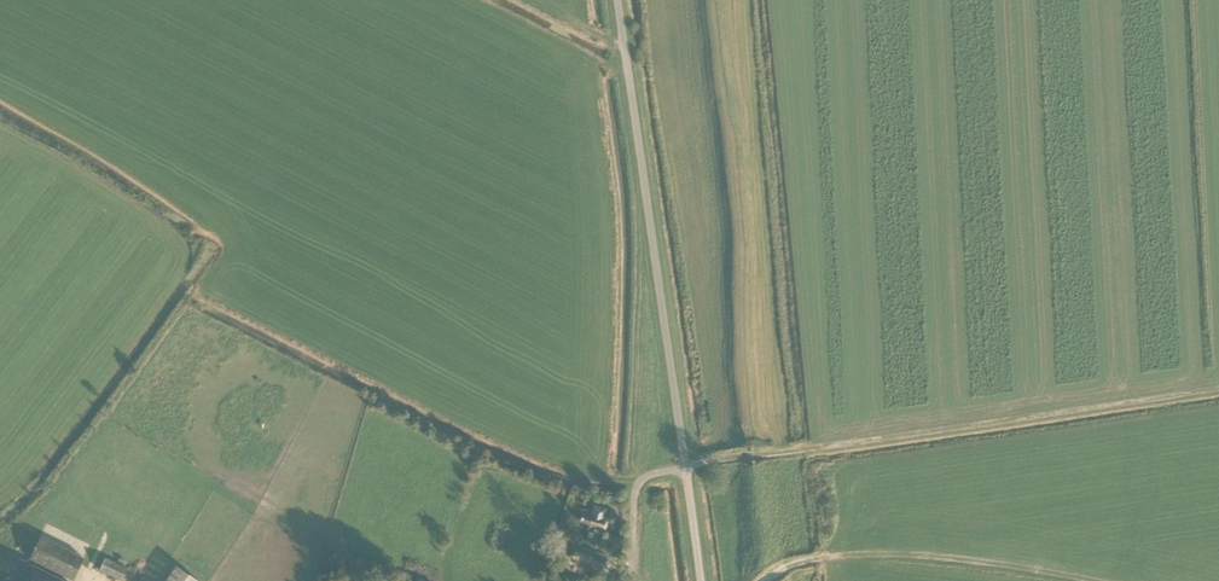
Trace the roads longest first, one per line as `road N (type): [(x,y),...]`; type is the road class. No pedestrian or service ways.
road 1 (unclassified): [(685,466),(617,0)]
road 2 (residential): [(632,580),(636,487),(649,474),(685,466)]

